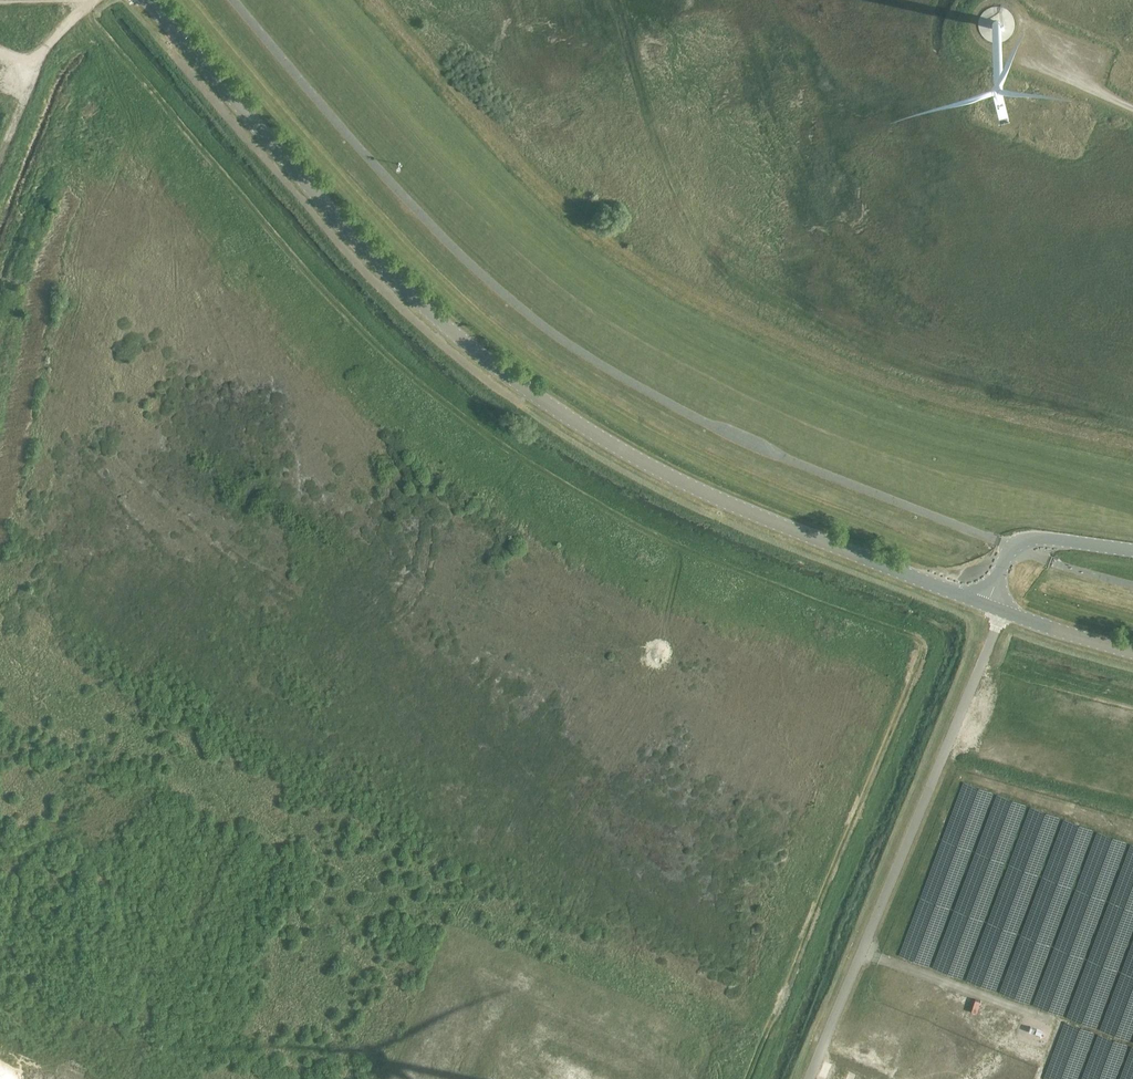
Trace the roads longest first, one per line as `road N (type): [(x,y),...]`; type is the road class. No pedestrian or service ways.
road 1 (tertiary): [(150,0),(441,323),(587,433),(702,492),(995,608)]
road 2 (tertiary): [(1132,652),(995,608)]

